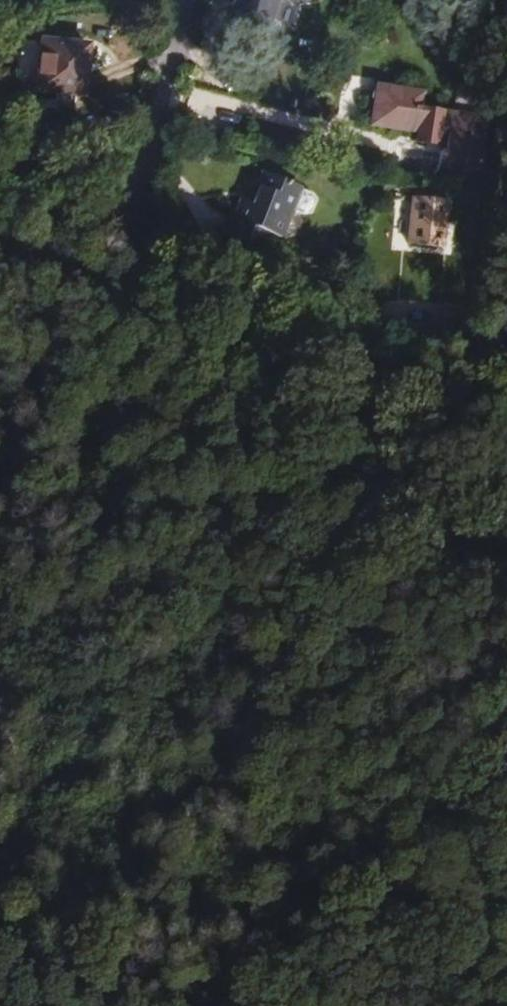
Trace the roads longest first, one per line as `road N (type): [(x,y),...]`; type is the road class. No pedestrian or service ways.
road 1 (track): [(133,290),(305,528),(506,648)]
road 2 (track): [(133,290),(204,302),(432,395),(506,411)]
road 3 (track): [(506,775),(398,835),(317,910),(232,1005)]
road 4 (residential): [(127,248),(187,0)]
road 5 (track): [(0,278),(133,290)]

